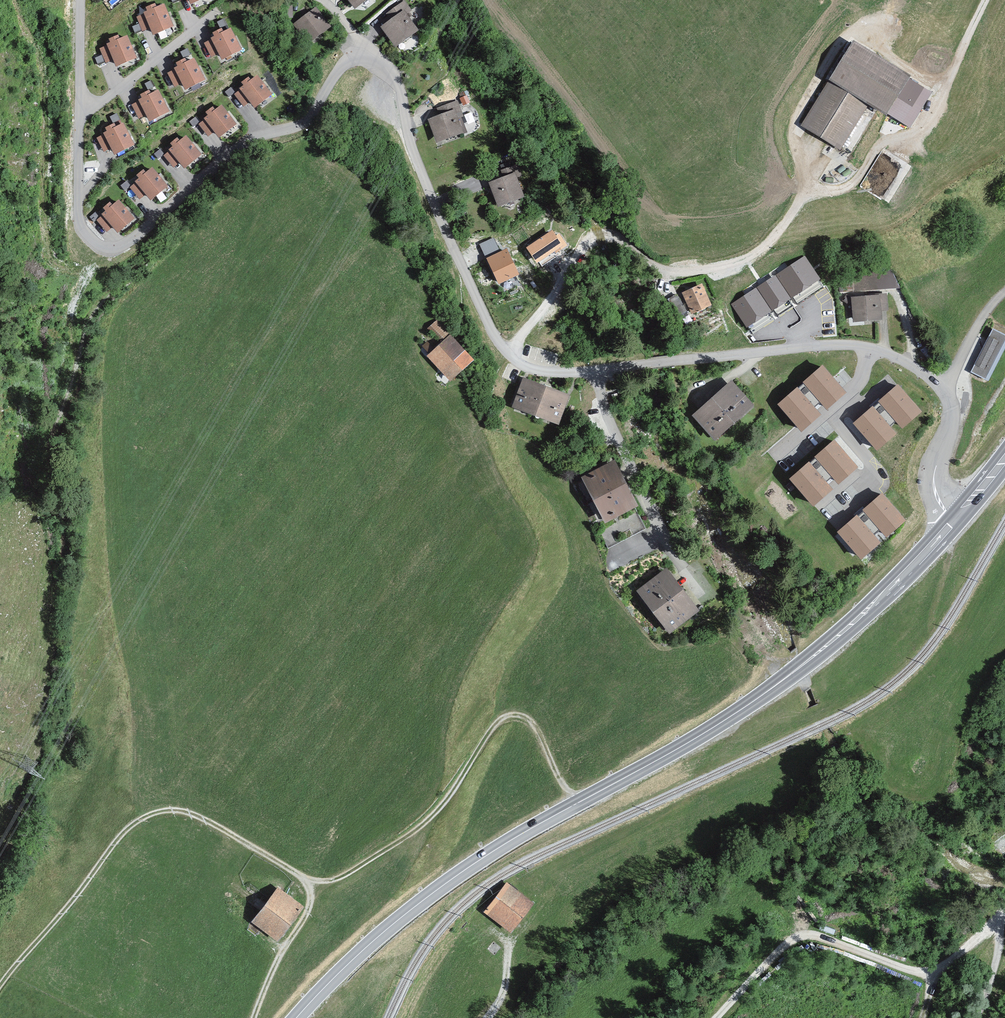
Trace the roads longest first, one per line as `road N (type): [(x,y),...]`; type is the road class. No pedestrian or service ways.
road 1 (residential): [(595,371),(532,370),(508,354),(420,171),(396,76),(362,52),(299,125),(234,149),(120,250),(104,250),(86,233),(78,209),(81,0)]
road 2 (secondary): [(298,1017),(411,908),(797,669),(957,517)]
road 3 (track): [(584,800),(569,790),(523,715),(492,728),(426,823),(331,880),(304,877),(199,817),(175,810),(145,816),(0,986)]
road 4 (track): [(508,354),(595,235),(622,241),(667,270),(730,269),(755,258),(807,193),(851,185),(881,144),(921,131),(988,0)]
road 5 (residential): [(957,517),(934,484),(948,399),(922,371),(882,351),(828,345),(595,371)]
road 6 (track): [(1004,910),(932,972),(798,937),(715,1017)]
road 7 (residential): [(706,585),(634,471),(595,371)]
road 8 (track): [(256,1017),(309,912),(304,877)]

